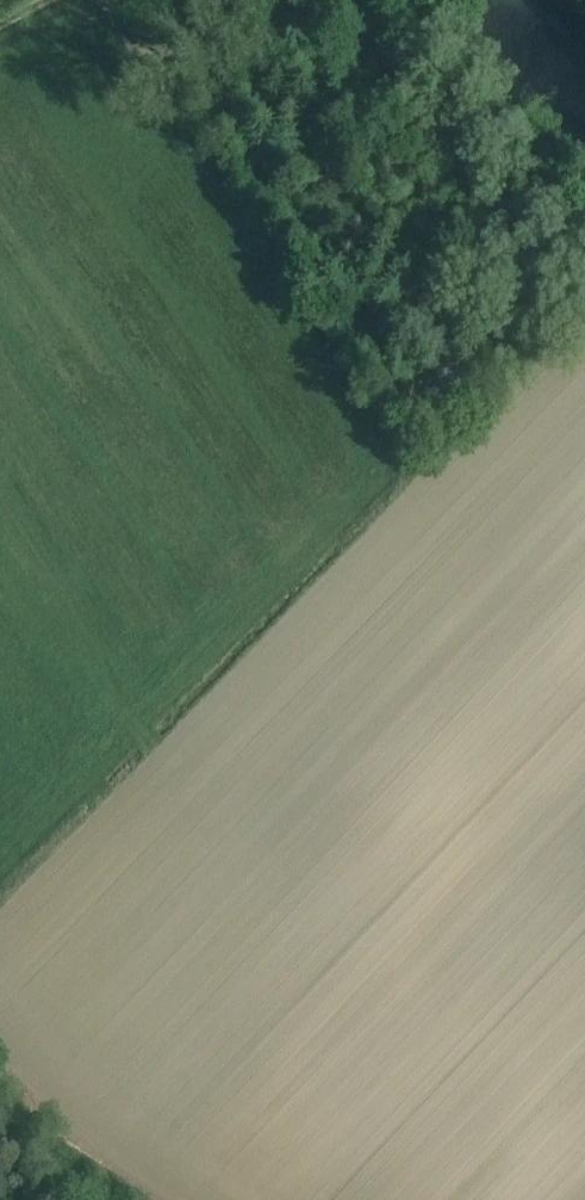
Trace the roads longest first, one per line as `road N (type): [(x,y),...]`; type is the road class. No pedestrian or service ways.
road 1 (residential): [(231,0),(142,66),(103,0)]

